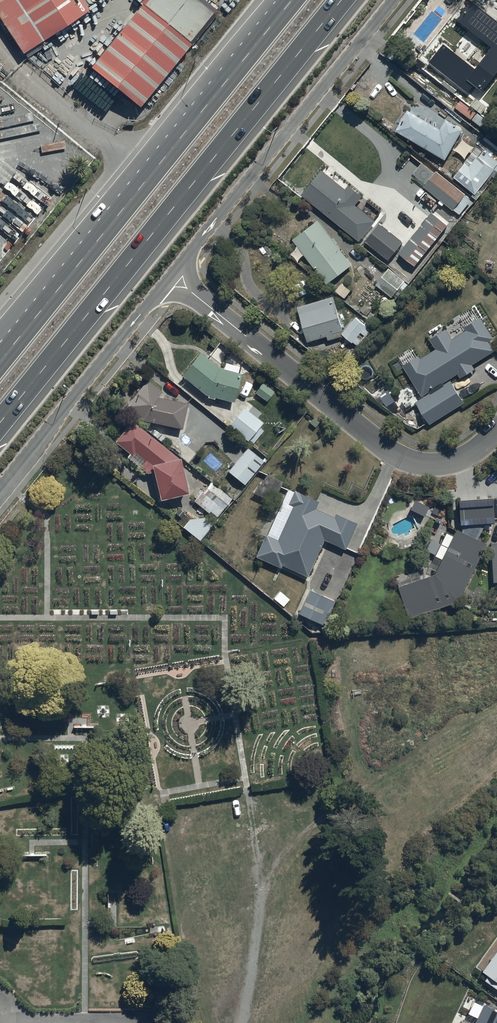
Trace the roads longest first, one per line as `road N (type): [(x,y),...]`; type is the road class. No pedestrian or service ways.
road 1 (trunk): [(343,0),(0,426)]
road 2 (trunk): [(0,360),(289,0)]
road 3 (trunk): [(0,331),(271,0)]
road 4 (residential): [(172,275),(398,456),(453,463),(496,435)]
road 5 (residential): [(393,0),(172,275)]
road 6 (track): [(238,1022),(263,894),(282,854),(381,771)]
road 7 (residential): [(172,275),(0,486)]

